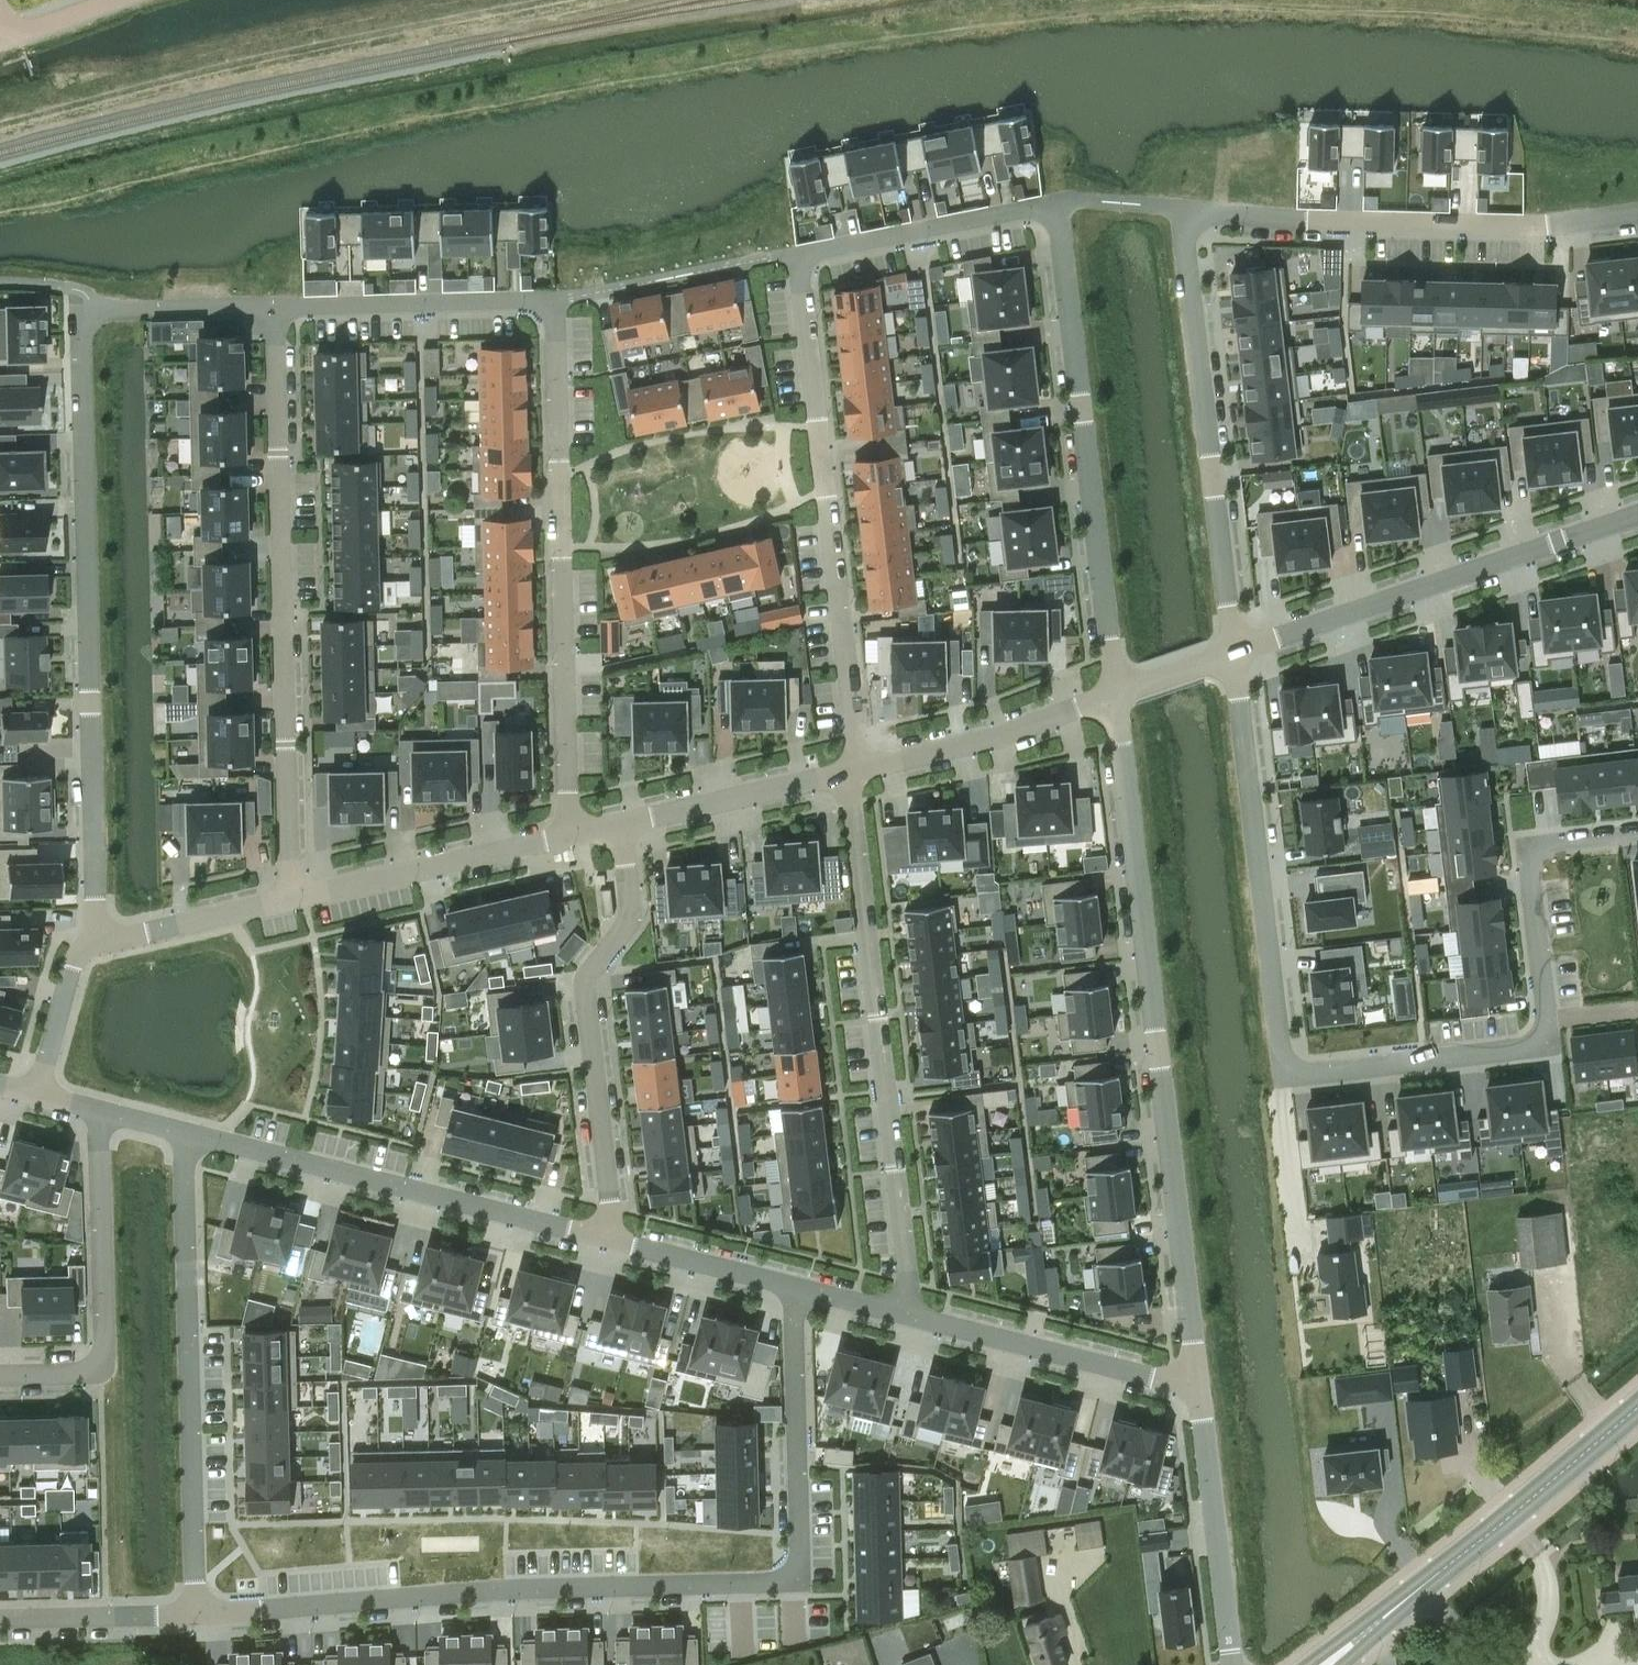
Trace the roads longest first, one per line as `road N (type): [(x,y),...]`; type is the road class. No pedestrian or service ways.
road 1 (residential): [(1234,653),(1282,1054),(1290,1069),(1306,1073),(1545,1038),(1537,849),(1637,832)]
road 2 (residential): [(799,1289),(799,1558),(789,1580),(507,1589),(196,1614)]
road 3 (residential): [(97,947),(81,335),(87,323),(117,310),(276,307)]
road 4 (residential): [(1117,689),(1159,1088),(1200,1378)]
road 5 (residential): [(291,901),(276,307)]
road 6 (residential): [(848,769),(909,1283),(900,1315)]
road 7 (residential): [(553,301),(573,832)]
road 8 (residential): [(798,250),(859,767)]
road 9 (residential): [(1057,204),(1117,689)]
road 10 (residential): [(196,1614),(189,1135)]
road 11 (residential): [(1637,214),(1534,225),(1193,217)]
road 12 (residential): [(1193,217),(1185,244),(1234,653)]
road 13 (residential): [(189,1135),(615,1242)]
road 14 (residential): [(619,826),(632,917),(588,992),(615,1242)]
road 15 (residential): [(1234,653),(1637,513)]
road 16 (tertiary): [(1324,1664),(1637,1399)]
road 17 (residential): [(101,1113),(105,1355),(86,1372),(0,1373)]
road 18 (residential): [(900,1315),(1172,1380),(1200,1378)]
road 19 (residential): [(291,901),(573,832)]
road 20 (residential): [(1200,1378),(1236,1664)]
road 21 (residential): [(276,307),(553,301)]
road 22 (residential): [(859,767),(1005,735),(1117,689)]
road 23 (residential): [(798,250),(1057,204)]
road 24 (residential): [(553,301),(798,250)]
road 25 (residential): [(619,826),(848,769)]
road 26 (residential): [(97,947),(291,901)]
road 27 (residential): [(0,1620),(196,1614)]
road 28 (residential): [(615,1242),(799,1289)]
road 29 (residential): [(41,1099),(68,981),(97,947)]
road 30 (residential): [(1057,204),(1174,208),(1193,217)]
road 31 (residential): [(4,44),(126,0)]
road 32 (residential): [(1117,689),(1234,653)]

